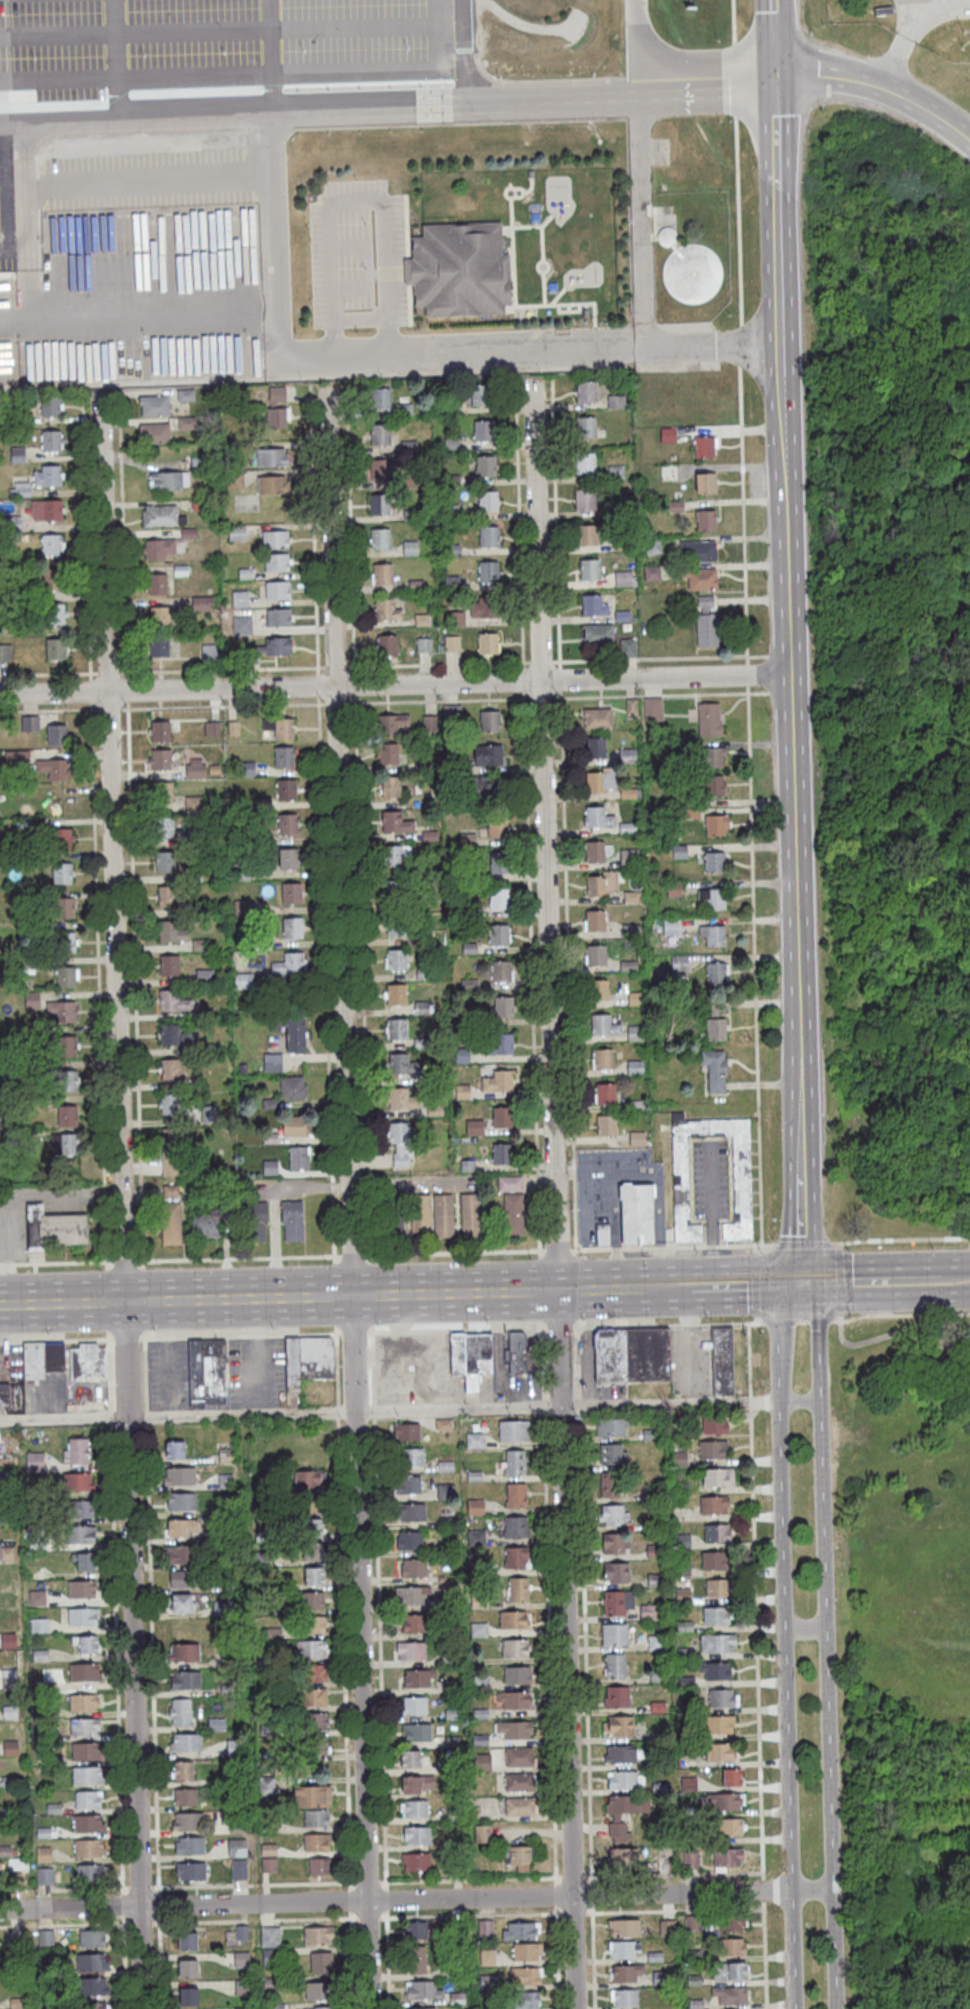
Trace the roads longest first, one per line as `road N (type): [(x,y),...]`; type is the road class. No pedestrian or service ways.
road 1 (residential): [(574,2008),(531,378)]
road 2 (residential): [(368,2008),(325,387)]
road 3 (residential): [(141,2008),(98,393)]
road 4 (residential): [(832,1890),(0,1910)]
road 5 (residential): [(788,675),(0,695)]
road 6 (secondary): [(802,1284),(779,1322),(793,2008)]
road 7 (secondary): [(835,2008),(819,1320),(802,1284)]
road 8 (primary): [(0,1305),(618,1289)]
road 9 (secondary): [(797,1054),(788,675)]
road 10 (secondary): [(784,518),(777,183)]
road 11 (secondary): [(775,71),(870,83),(969,141)]
road 12 (secondary): [(788,675),(784,518)]
road 13 (secondary): [(800,1203),(797,1054)]

